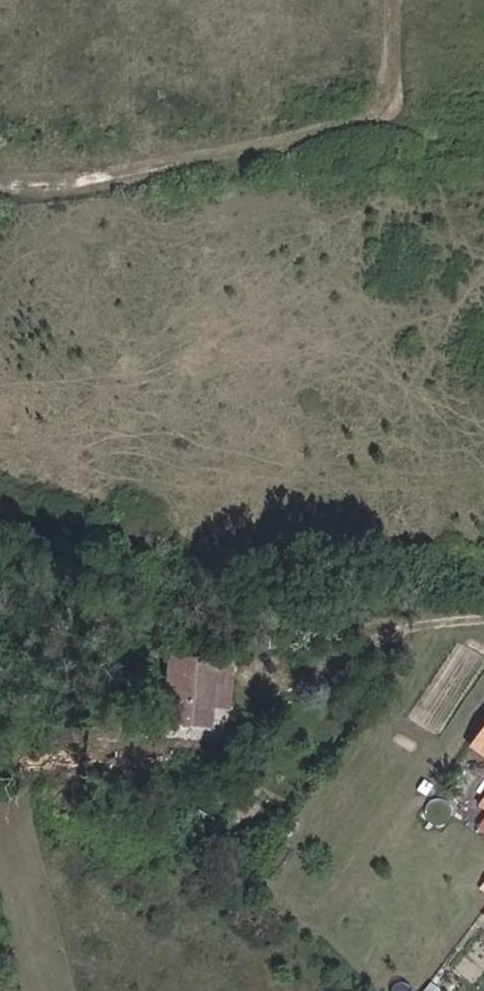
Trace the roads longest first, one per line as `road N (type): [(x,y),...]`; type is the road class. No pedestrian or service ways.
road 1 (track): [(0,183),(88,189),(348,130),(386,113),(395,74),(394,0)]
road 2 (residential): [(483,621),(297,672)]

